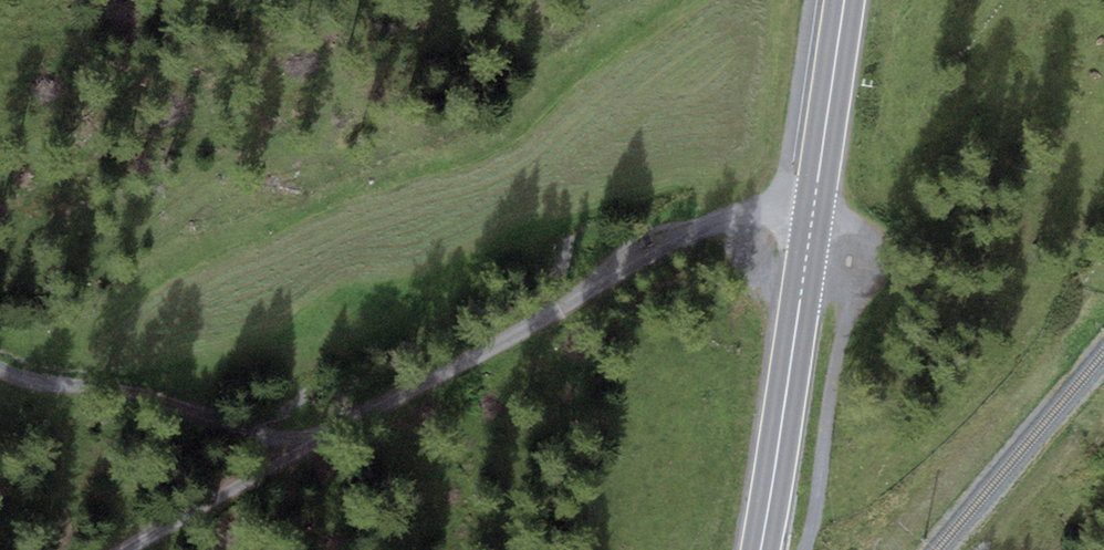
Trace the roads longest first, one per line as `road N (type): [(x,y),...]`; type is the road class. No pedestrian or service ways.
road 1 (track): [(783,205),(647,249),(278,446),(127,549)]
road 2 (primary): [(845,0),(761,549)]
road 3 (track): [(806,267),(847,274),(862,291),(840,341),(804,549)]
road 4 (track): [(292,439),(132,393),(0,367)]

